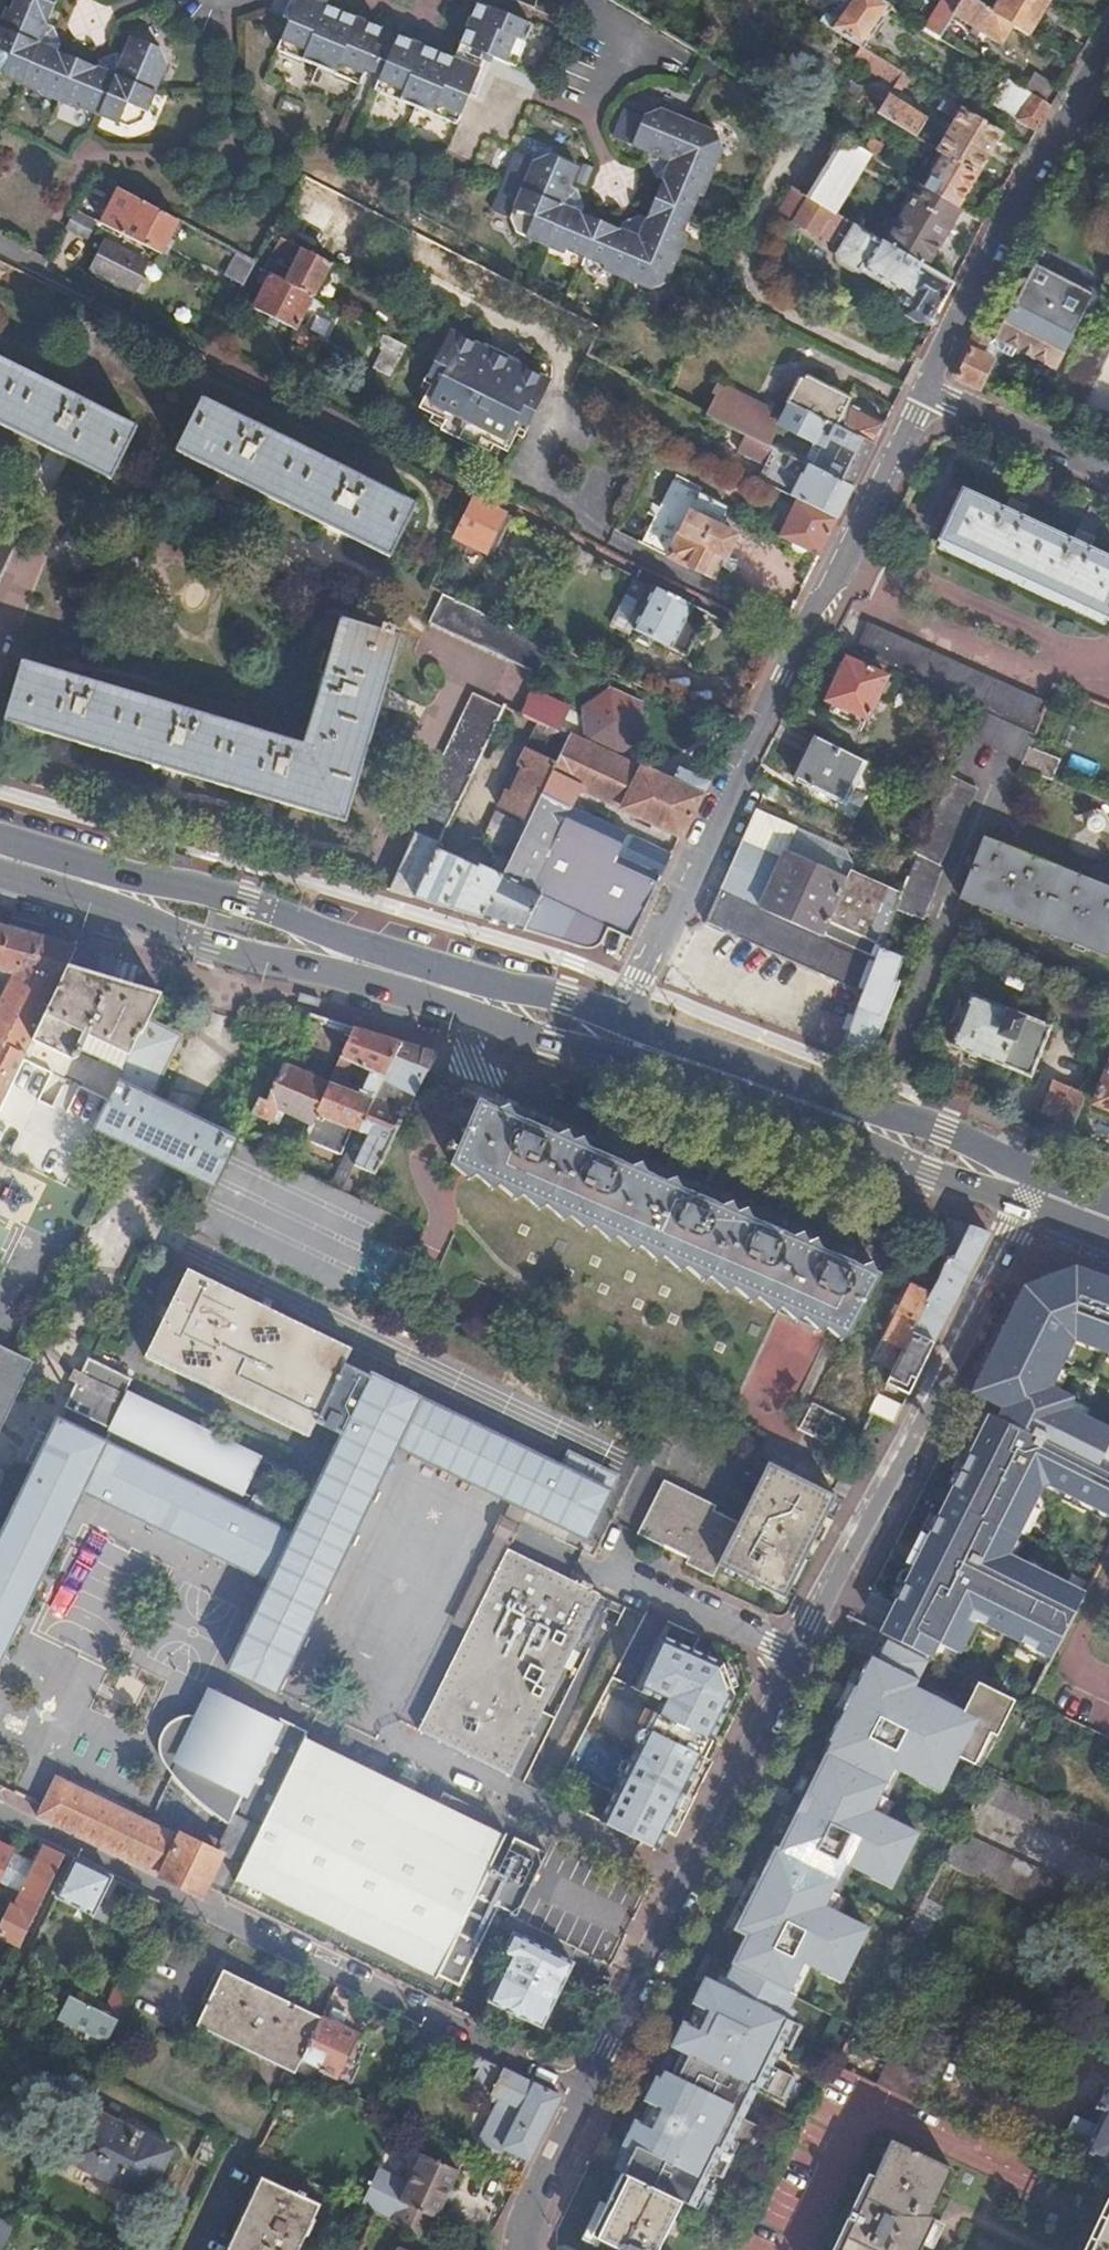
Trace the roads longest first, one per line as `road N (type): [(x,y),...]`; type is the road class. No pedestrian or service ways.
road 1 (residential): [(625,1012),(925,391)]
road 2 (primary): [(625,1012),(0,830)]
road 3 (residential): [(0,1809),(579,2087)]
road 4 (primary): [(0,885),(609,1062)]
road 5 (residential): [(798,1659),(1023,1203)]
road 6 (residential): [(579,2087),(798,1659)]
road 7 (primary): [(1041,1159),(625,1012)]
road 8 (primary): [(609,1062),(1023,1203)]
road 9 (residential): [(925,391),(1023,177),(1108,32)]
road 10 (residential): [(621,1525),(600,1568),(798,1659)]
road 11 (residential): [(925,391),(1108,475)]
road 12 (residential): [(517,2249),(526,2209),(579,2087)]

